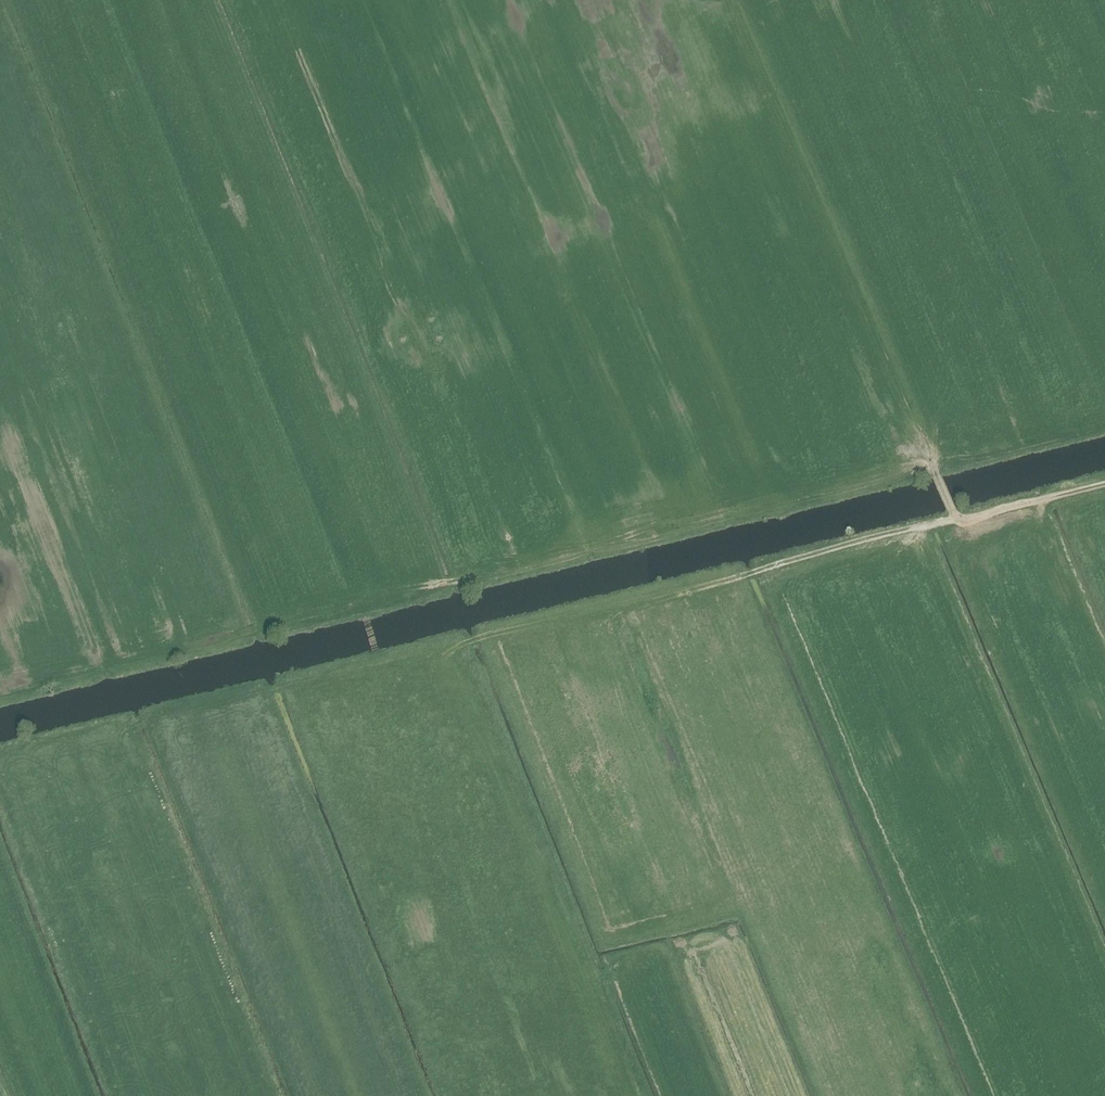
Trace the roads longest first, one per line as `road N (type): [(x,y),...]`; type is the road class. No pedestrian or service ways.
road 1 (track): [(1104,480),(851,539),(754,571)]

